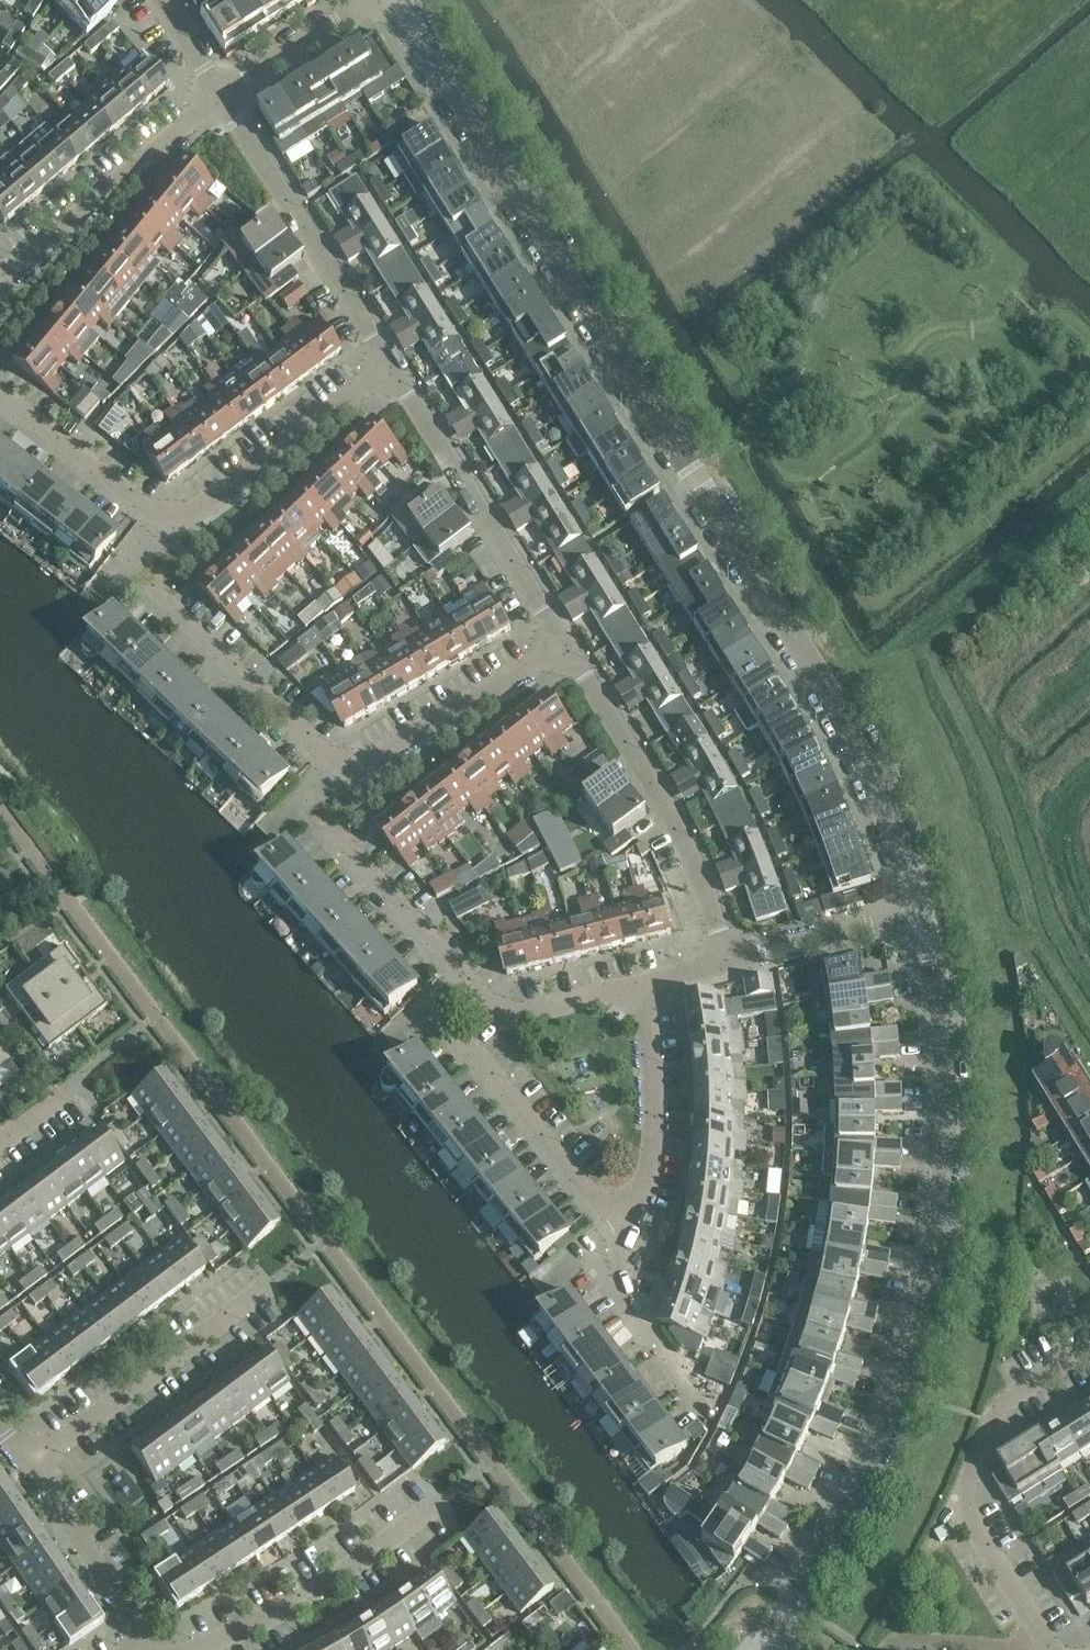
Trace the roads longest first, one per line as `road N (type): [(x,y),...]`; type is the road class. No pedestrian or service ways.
road 1 (tertiary): [(922,909),(893,820),(850,728),(397,0)]
road 2 (tertiary): [(775,1649),(778,1627),(853,1504),(901,1395),(940,1238),(948,1113),(922,909)]
road 3 (residential): [(563,647),(340,773),(158,594)]
road 4 (residential): [(0,397),(171,526),(389,369)]
road 5 (residential): [(1048,1649),(958,1505),(1007,1401),(1089,1352)]
road 6 (residential): [(725,960),(687,849),(563,647)]
road 7 (residential): [(563,647),(389,369)]
road 8 (residential): [(389,369),(222,89)]
road 9 (residential): [(32,1470),(273,1286)]
road 10 (residential): [(0,274),(222,89)]
road 11 (residential): [(201,1649),(275,1618),(440,1501)]
road 12 (residential): [(503,1016),(474,1051),(621,1227)]
road 13 (residential): [(621,1227),(647,1189),(661,1138),(648,980)]
road 14 (residential): [(335,834),(503,1016)]
road 15 (residential): [(621,1227),(619,1289),(711,1410)]
road 16 (residential): [(147,1644),(32,1470)]
road 17 (residential): [(725,960),(922,909)]
road 18 (residential): [(222,89),(376,0)]
road 19 (residential): [(503,1016),(648,980)]

